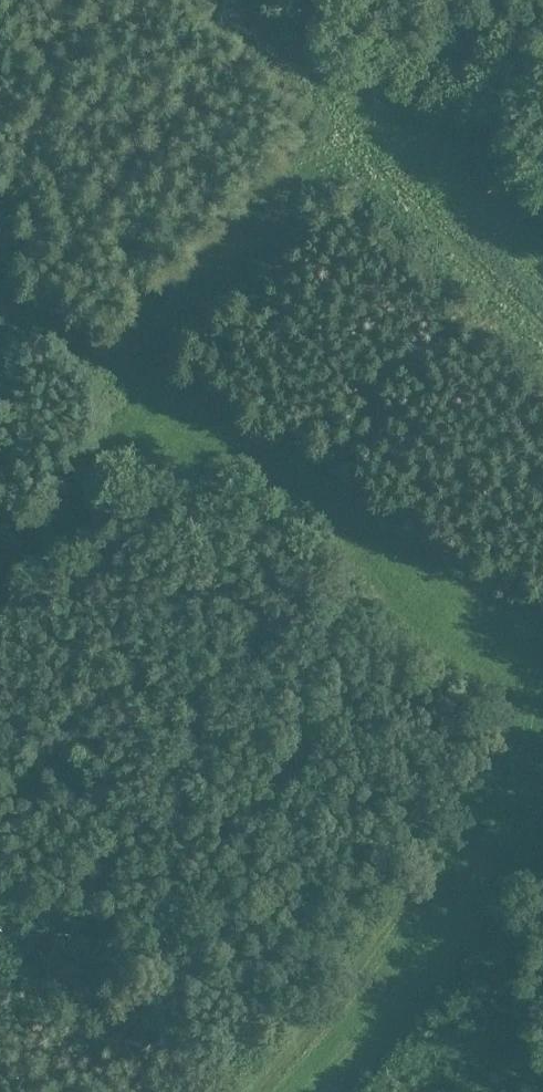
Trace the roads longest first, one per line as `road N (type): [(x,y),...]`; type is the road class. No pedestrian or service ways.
road 1 (track): [(248,1091),(349,988),(402,912),(542,656)]

